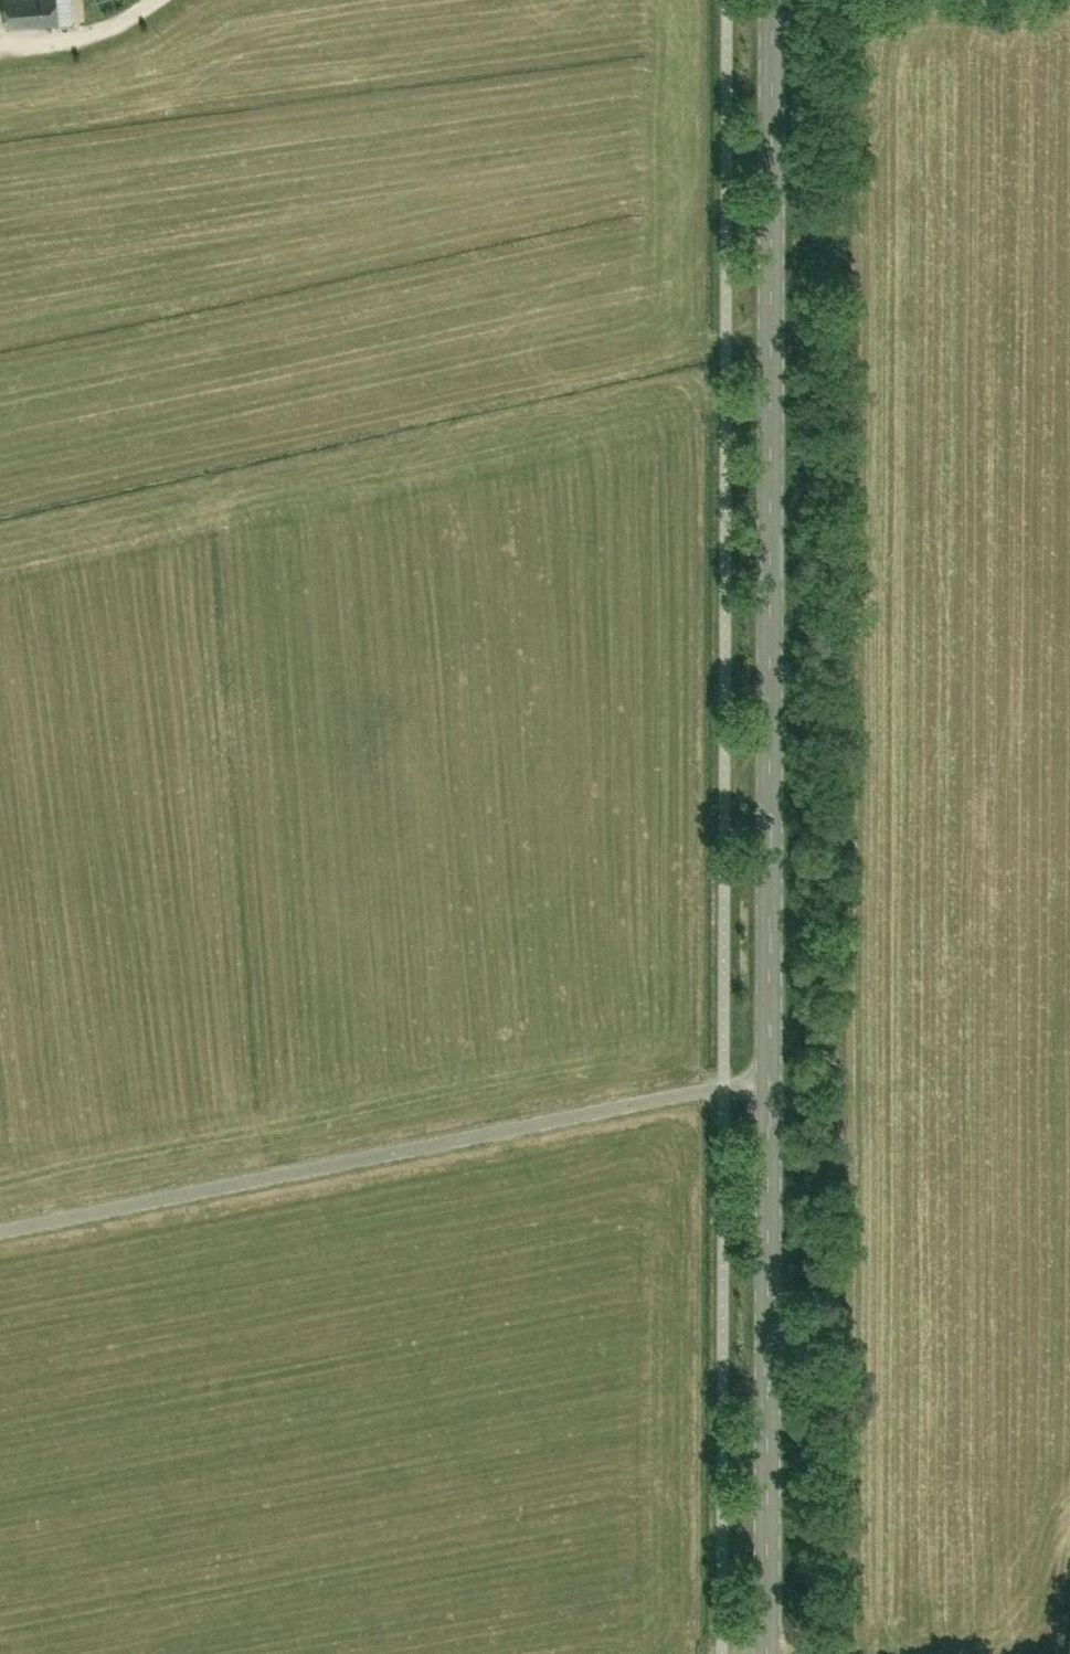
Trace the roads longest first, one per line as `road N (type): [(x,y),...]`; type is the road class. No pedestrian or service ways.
road 1 (secondary): [(768,1080),(774,0)]
road 2 (unclassified): [(0,1230),(768,1080)]
road 3 (secondary): [(759,1653),(768,1080)]

